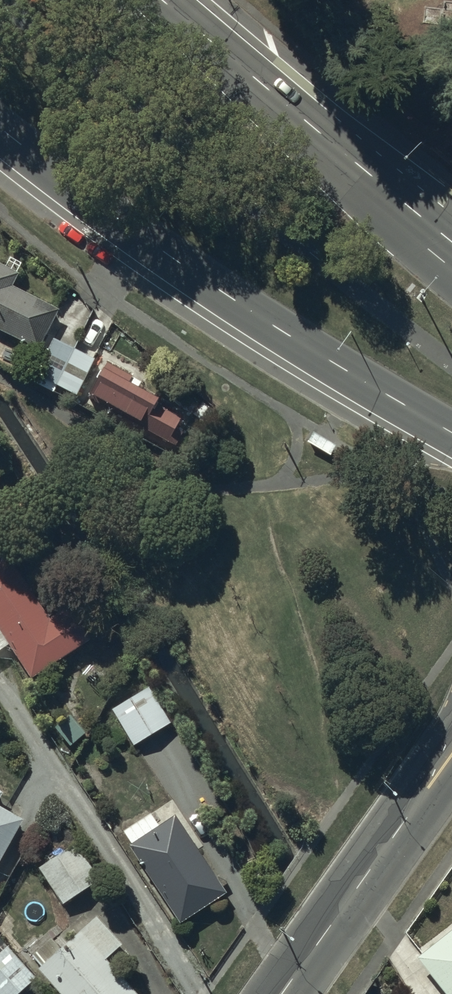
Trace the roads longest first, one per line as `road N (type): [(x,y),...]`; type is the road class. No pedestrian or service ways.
road 1 (secondary): [(451,433),(146,240),(0,127)]
road 2 (secondary): [(163,0),(451,242)]
road 3 (tertiary): [(279,993),(451,750)]

